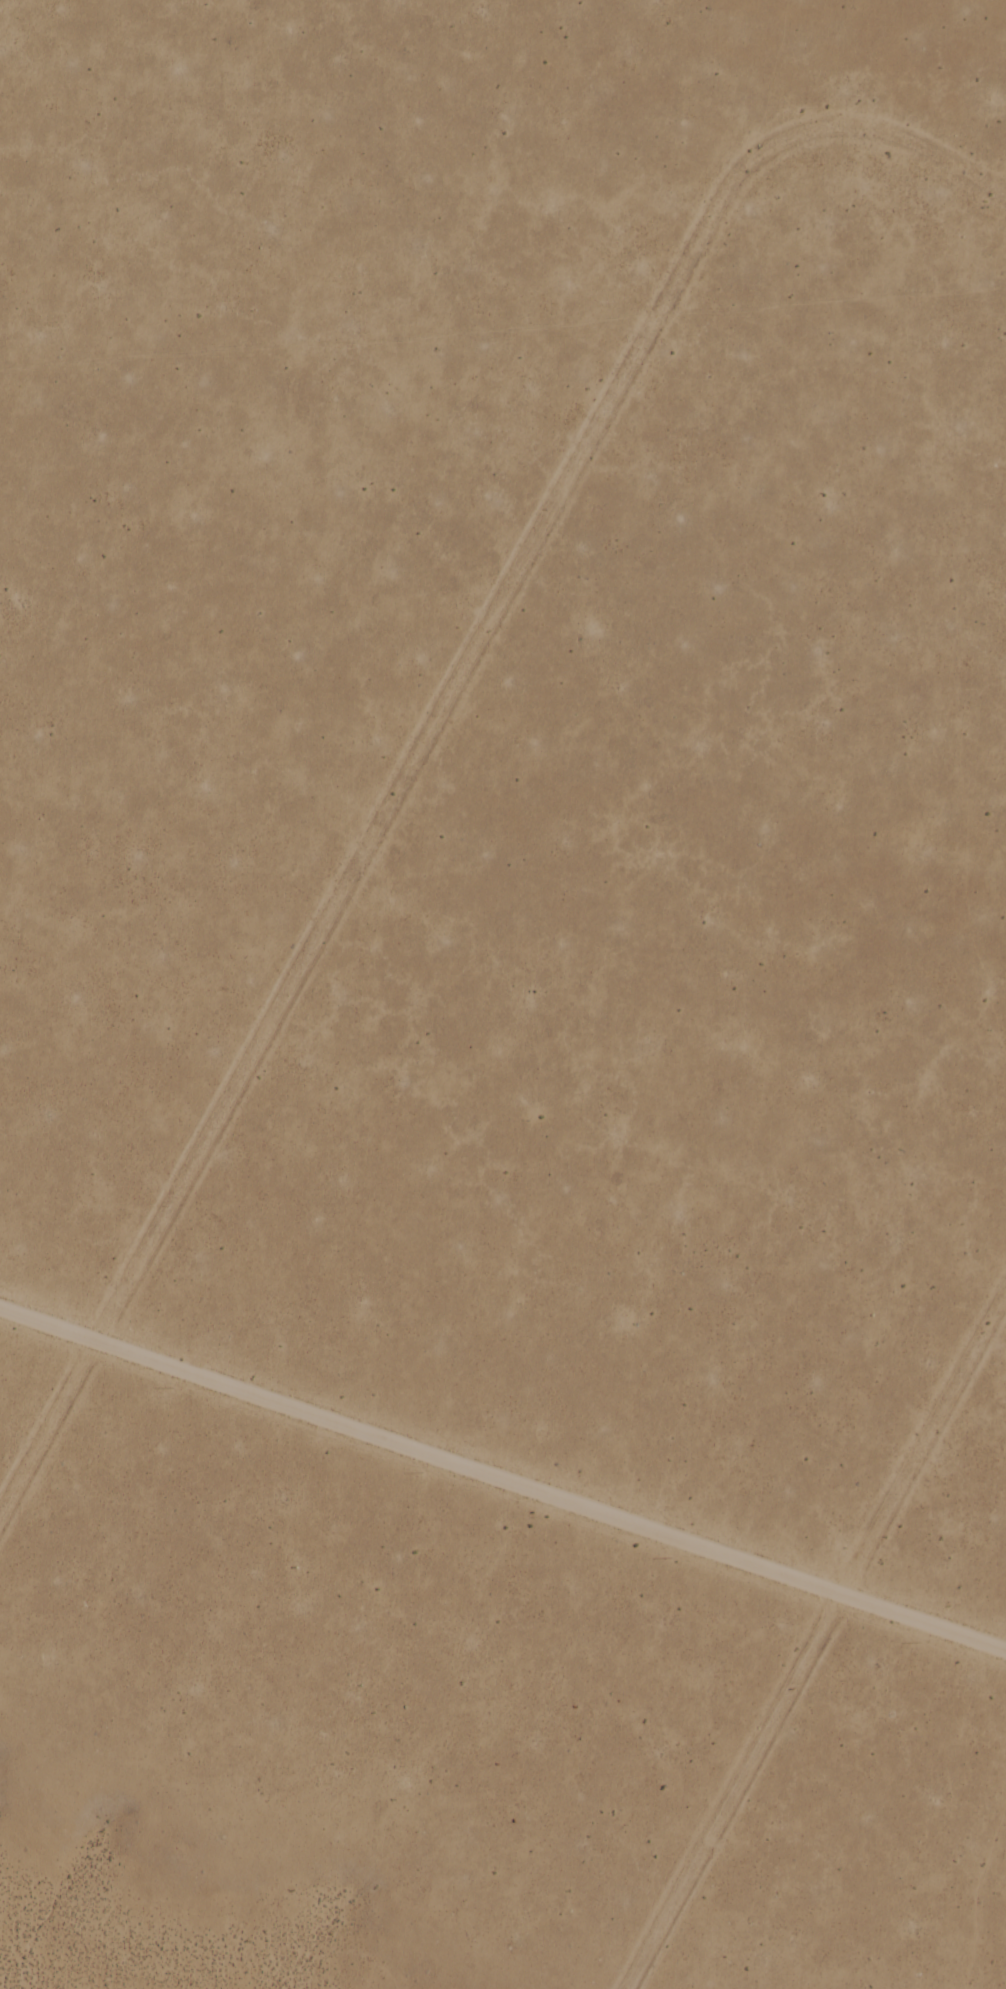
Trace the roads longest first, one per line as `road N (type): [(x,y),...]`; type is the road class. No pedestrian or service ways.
road 1 (track): [(0,1525),(460,663),(732,176),(816,126),(901,139),(1005,196)]
road 2 (residential): [(1005,1664),(0,1315)]
road 3 (track): [(1005,1299),(628,1988)]

